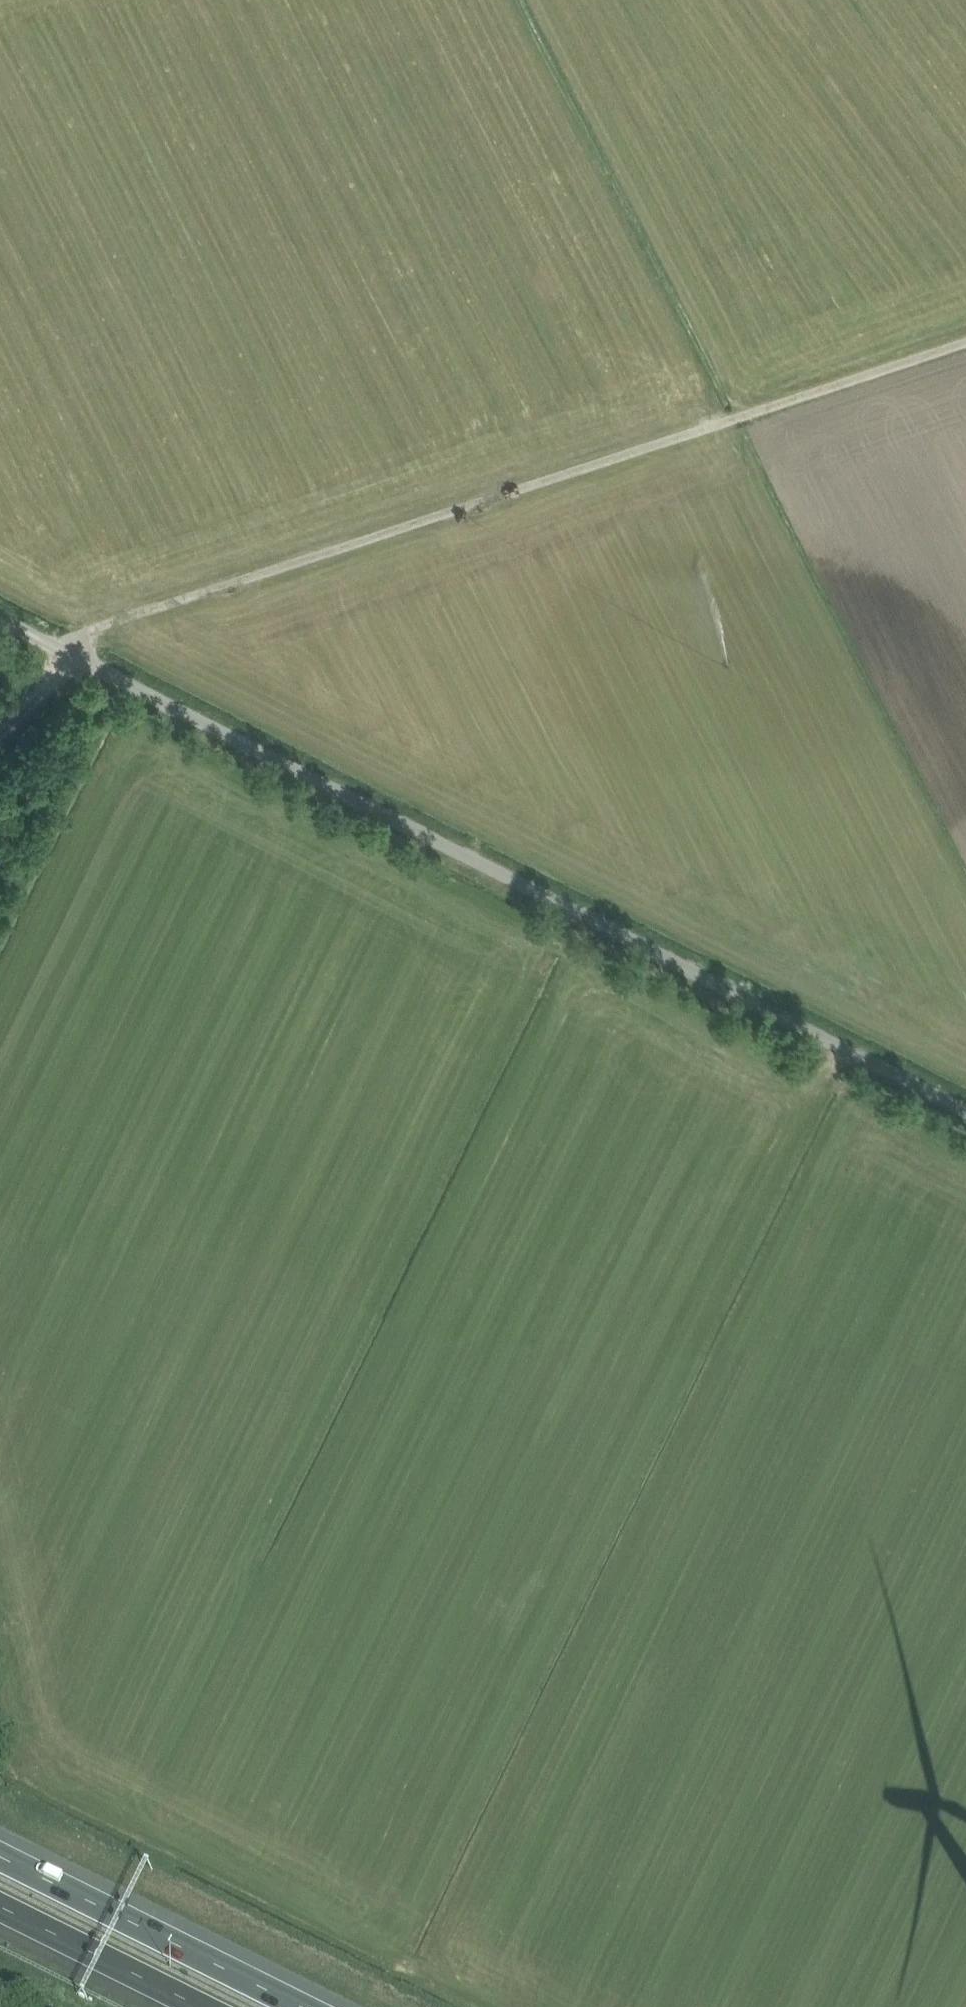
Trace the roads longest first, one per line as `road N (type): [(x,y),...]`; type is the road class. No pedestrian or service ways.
road 1 (track): [(0,620),(965,1109)]
road 2 (motorway): [(312,2006),(0,1852)]
road 3 (motorway): [(0,1908),(199,2006)]

